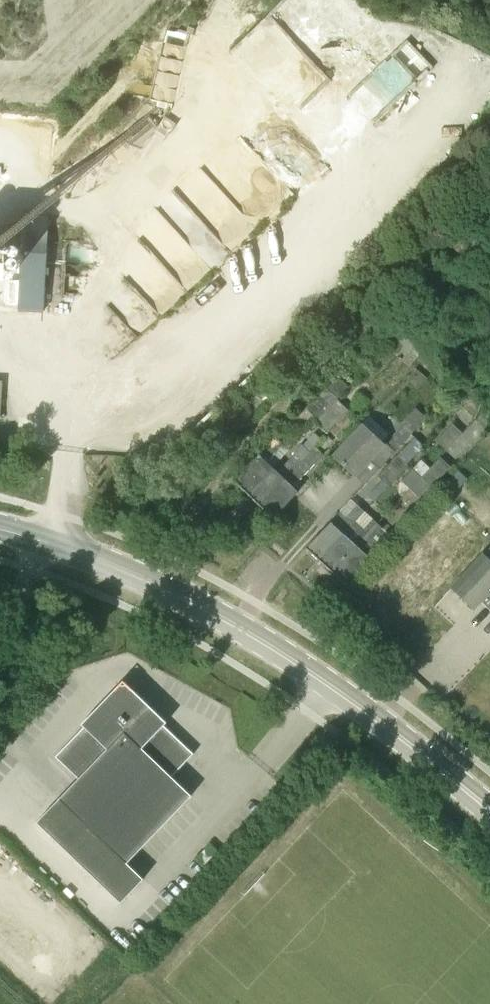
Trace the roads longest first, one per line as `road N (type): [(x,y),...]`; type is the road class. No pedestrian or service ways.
road 1 (tertiary): [(489,812),(336,689),(247,634),(159,585),(45,538)]

